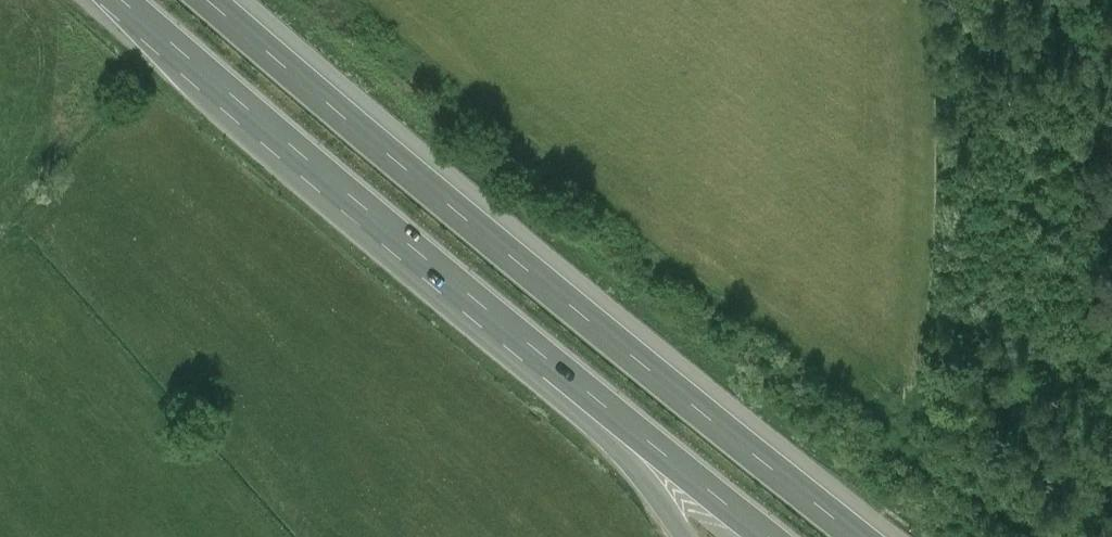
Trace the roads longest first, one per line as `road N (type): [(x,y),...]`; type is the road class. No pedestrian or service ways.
road 1 (motorway): [(844,536),(204,0)]
road 2 (motorway): [(129,0),(607,404)]
road 3 (motorway): [(607,404),(768,536)]
road 4 (motorway): [(607,404),(684,536)]

